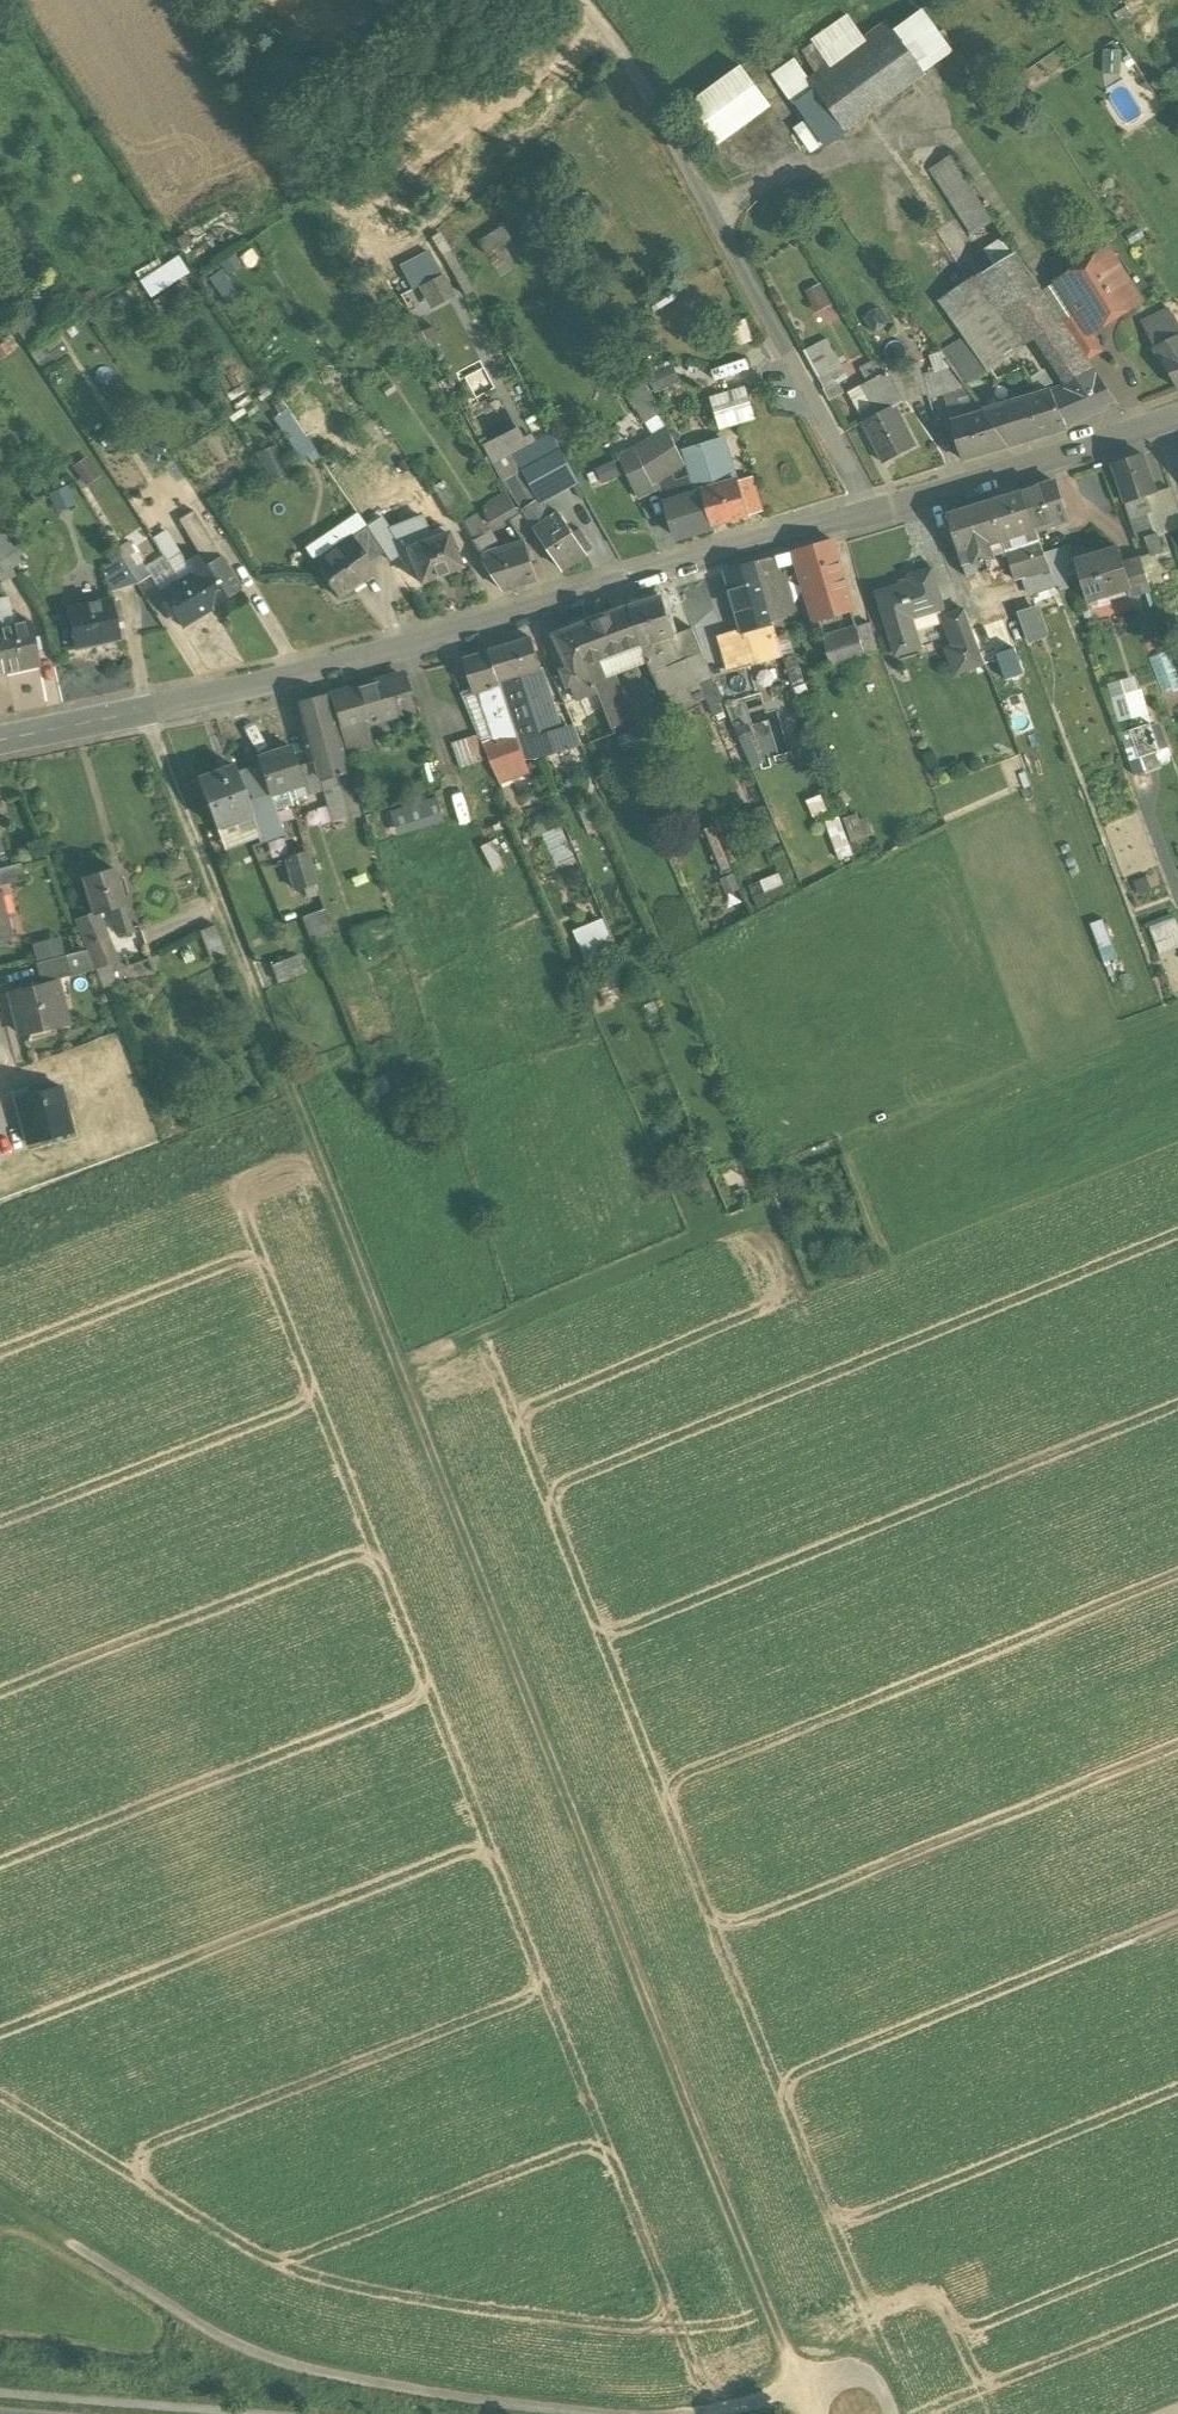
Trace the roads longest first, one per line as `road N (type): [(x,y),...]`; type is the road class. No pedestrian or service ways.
road 1 (track): [(815,2413),(612,1919),(240,953)]
road 2 (residential): [(1177,420),(332,669),(0,742)]
road 3 (track): [(601,2413),(464,2398),(272,2359),(0,2204)]
road 4 (track): [(580,0),(666,130)]
road 5 (track): [(801,2382),(760,2400),(674,2413)]

